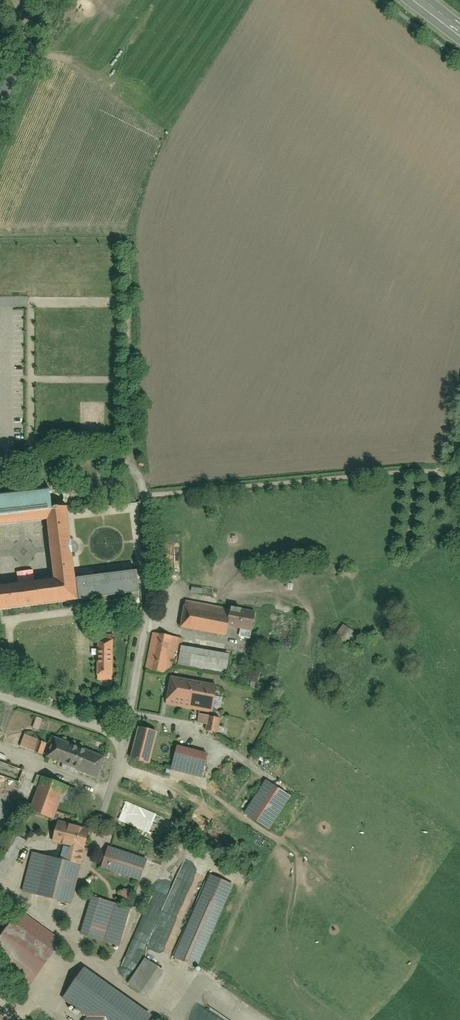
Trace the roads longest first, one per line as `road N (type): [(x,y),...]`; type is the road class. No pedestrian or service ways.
road 1 (residential): [(0,456),(110,455),(129,464),(142,484),(147,611),(134,692),(125,708),(95,724)]
road 2 (track): [(17,1019),(52,995),(77,914)]

